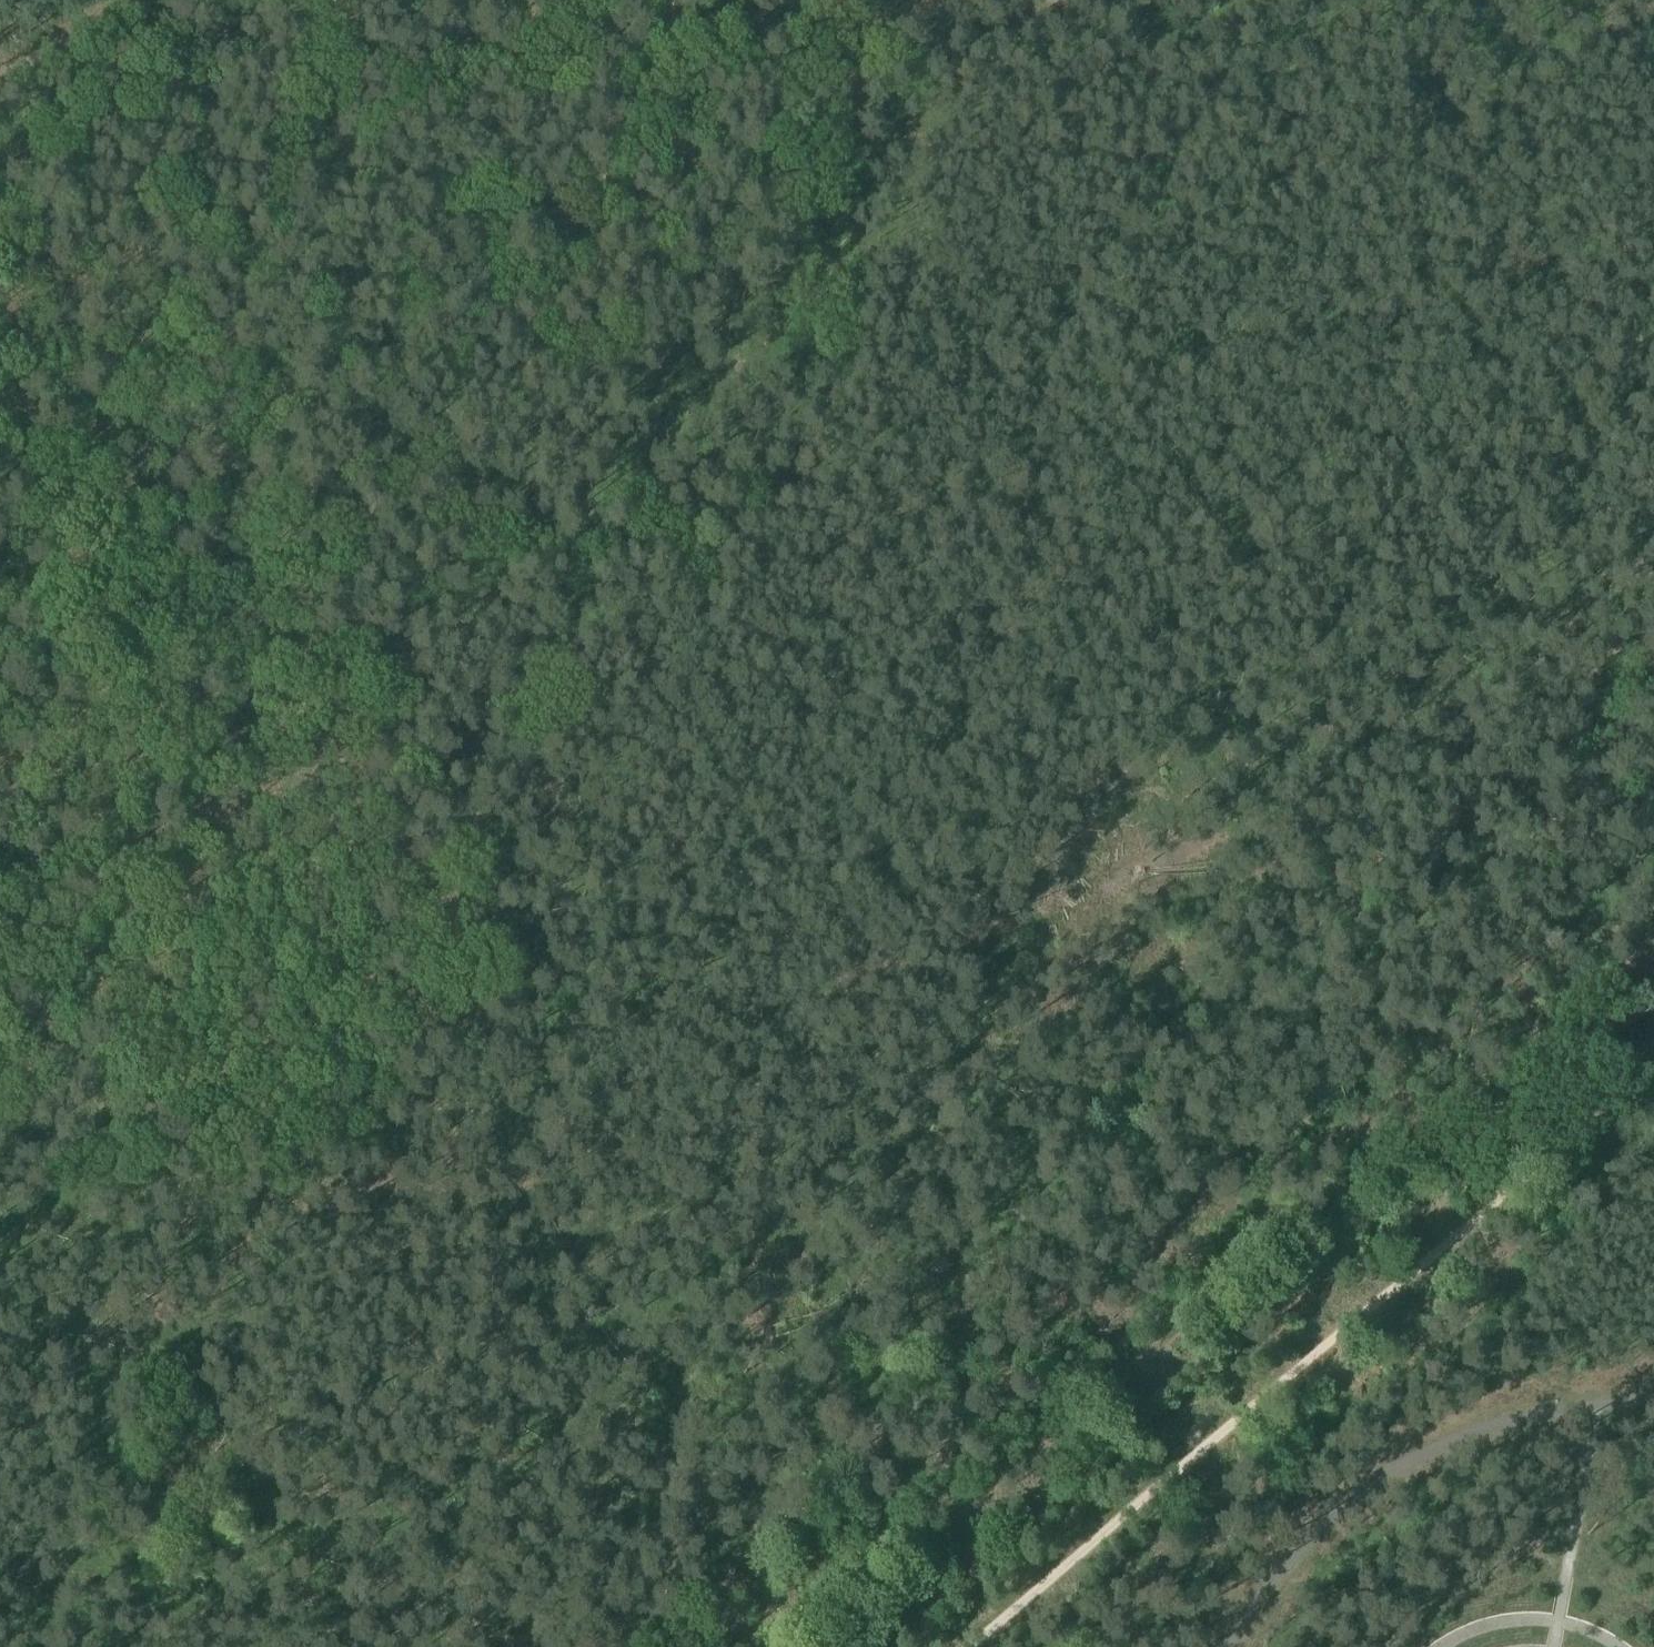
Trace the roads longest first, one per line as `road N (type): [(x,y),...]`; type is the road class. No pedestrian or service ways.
road 1 (track): [(1233,1646),(1263,1585),(1341,1502),(1407,1460),(1508,1419),(1596,1402),(1653,1401)]
road 2 (track): [(1596,1402),(1560,1603)]

